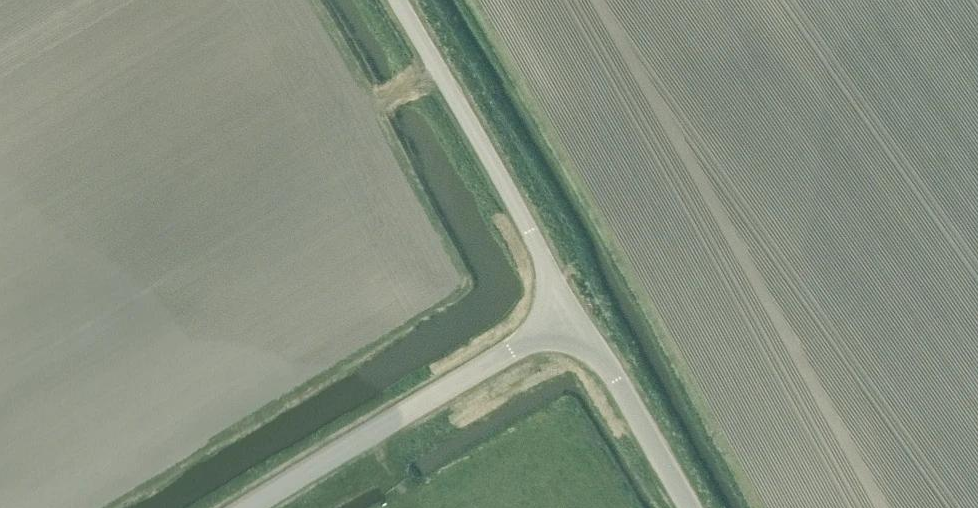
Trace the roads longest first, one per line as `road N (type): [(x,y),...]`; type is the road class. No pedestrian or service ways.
road 1 (unclassified): [(247,507),(576,310)]
road 2 (unclassified): [(576,310),(390,0)]
road 3 (unclassified): [(689,507),(576,310)]

